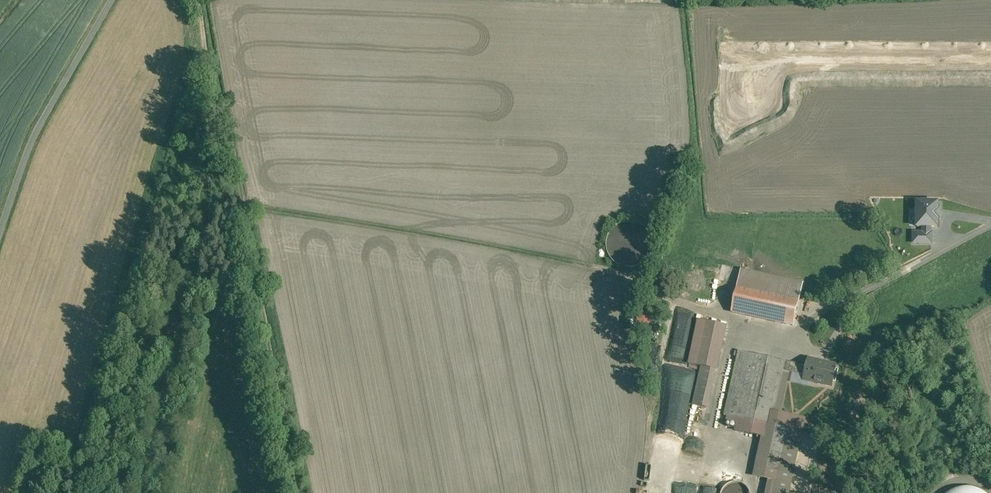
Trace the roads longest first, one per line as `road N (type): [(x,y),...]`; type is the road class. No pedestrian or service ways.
road 1 (track): [(191,0),(282,492)]
road 2 (unclassified): [(110,0),(29,150),(0,234)]

